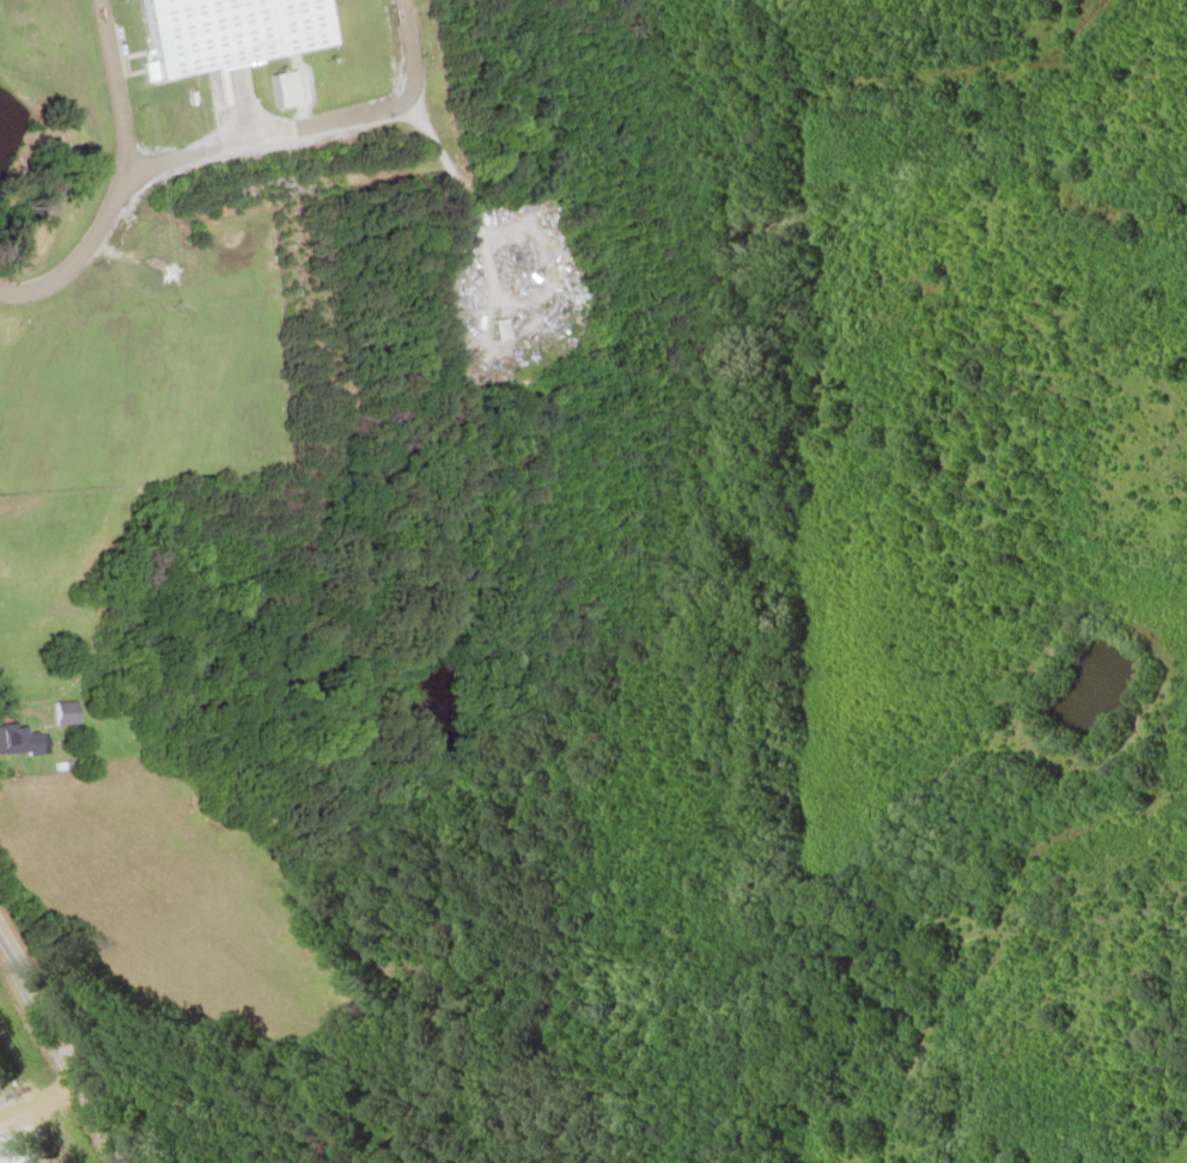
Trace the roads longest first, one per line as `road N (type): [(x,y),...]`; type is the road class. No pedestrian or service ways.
road 1 (residential): [(127,1162),(0,934)]

